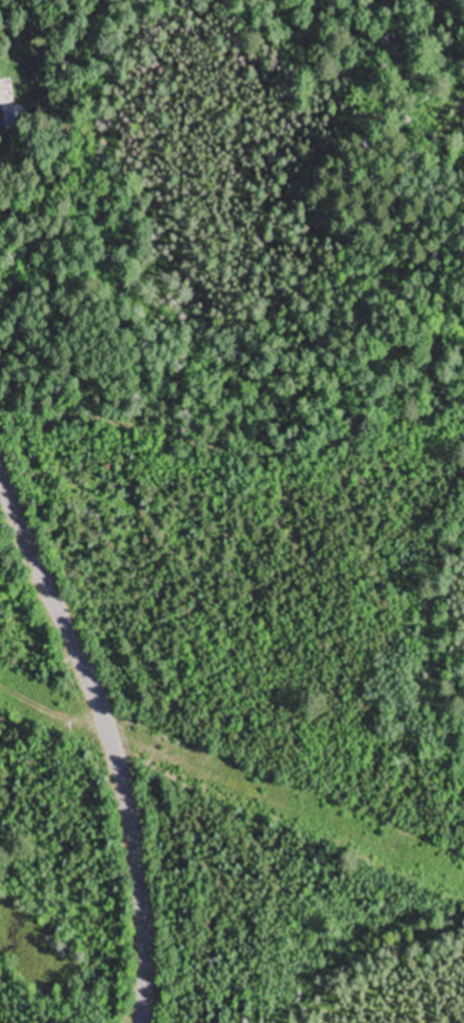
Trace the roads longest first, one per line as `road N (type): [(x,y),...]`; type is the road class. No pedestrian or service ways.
road 1 (residential): [(143,1022),(147,892),(107,713),(43,585),(0,468)]

